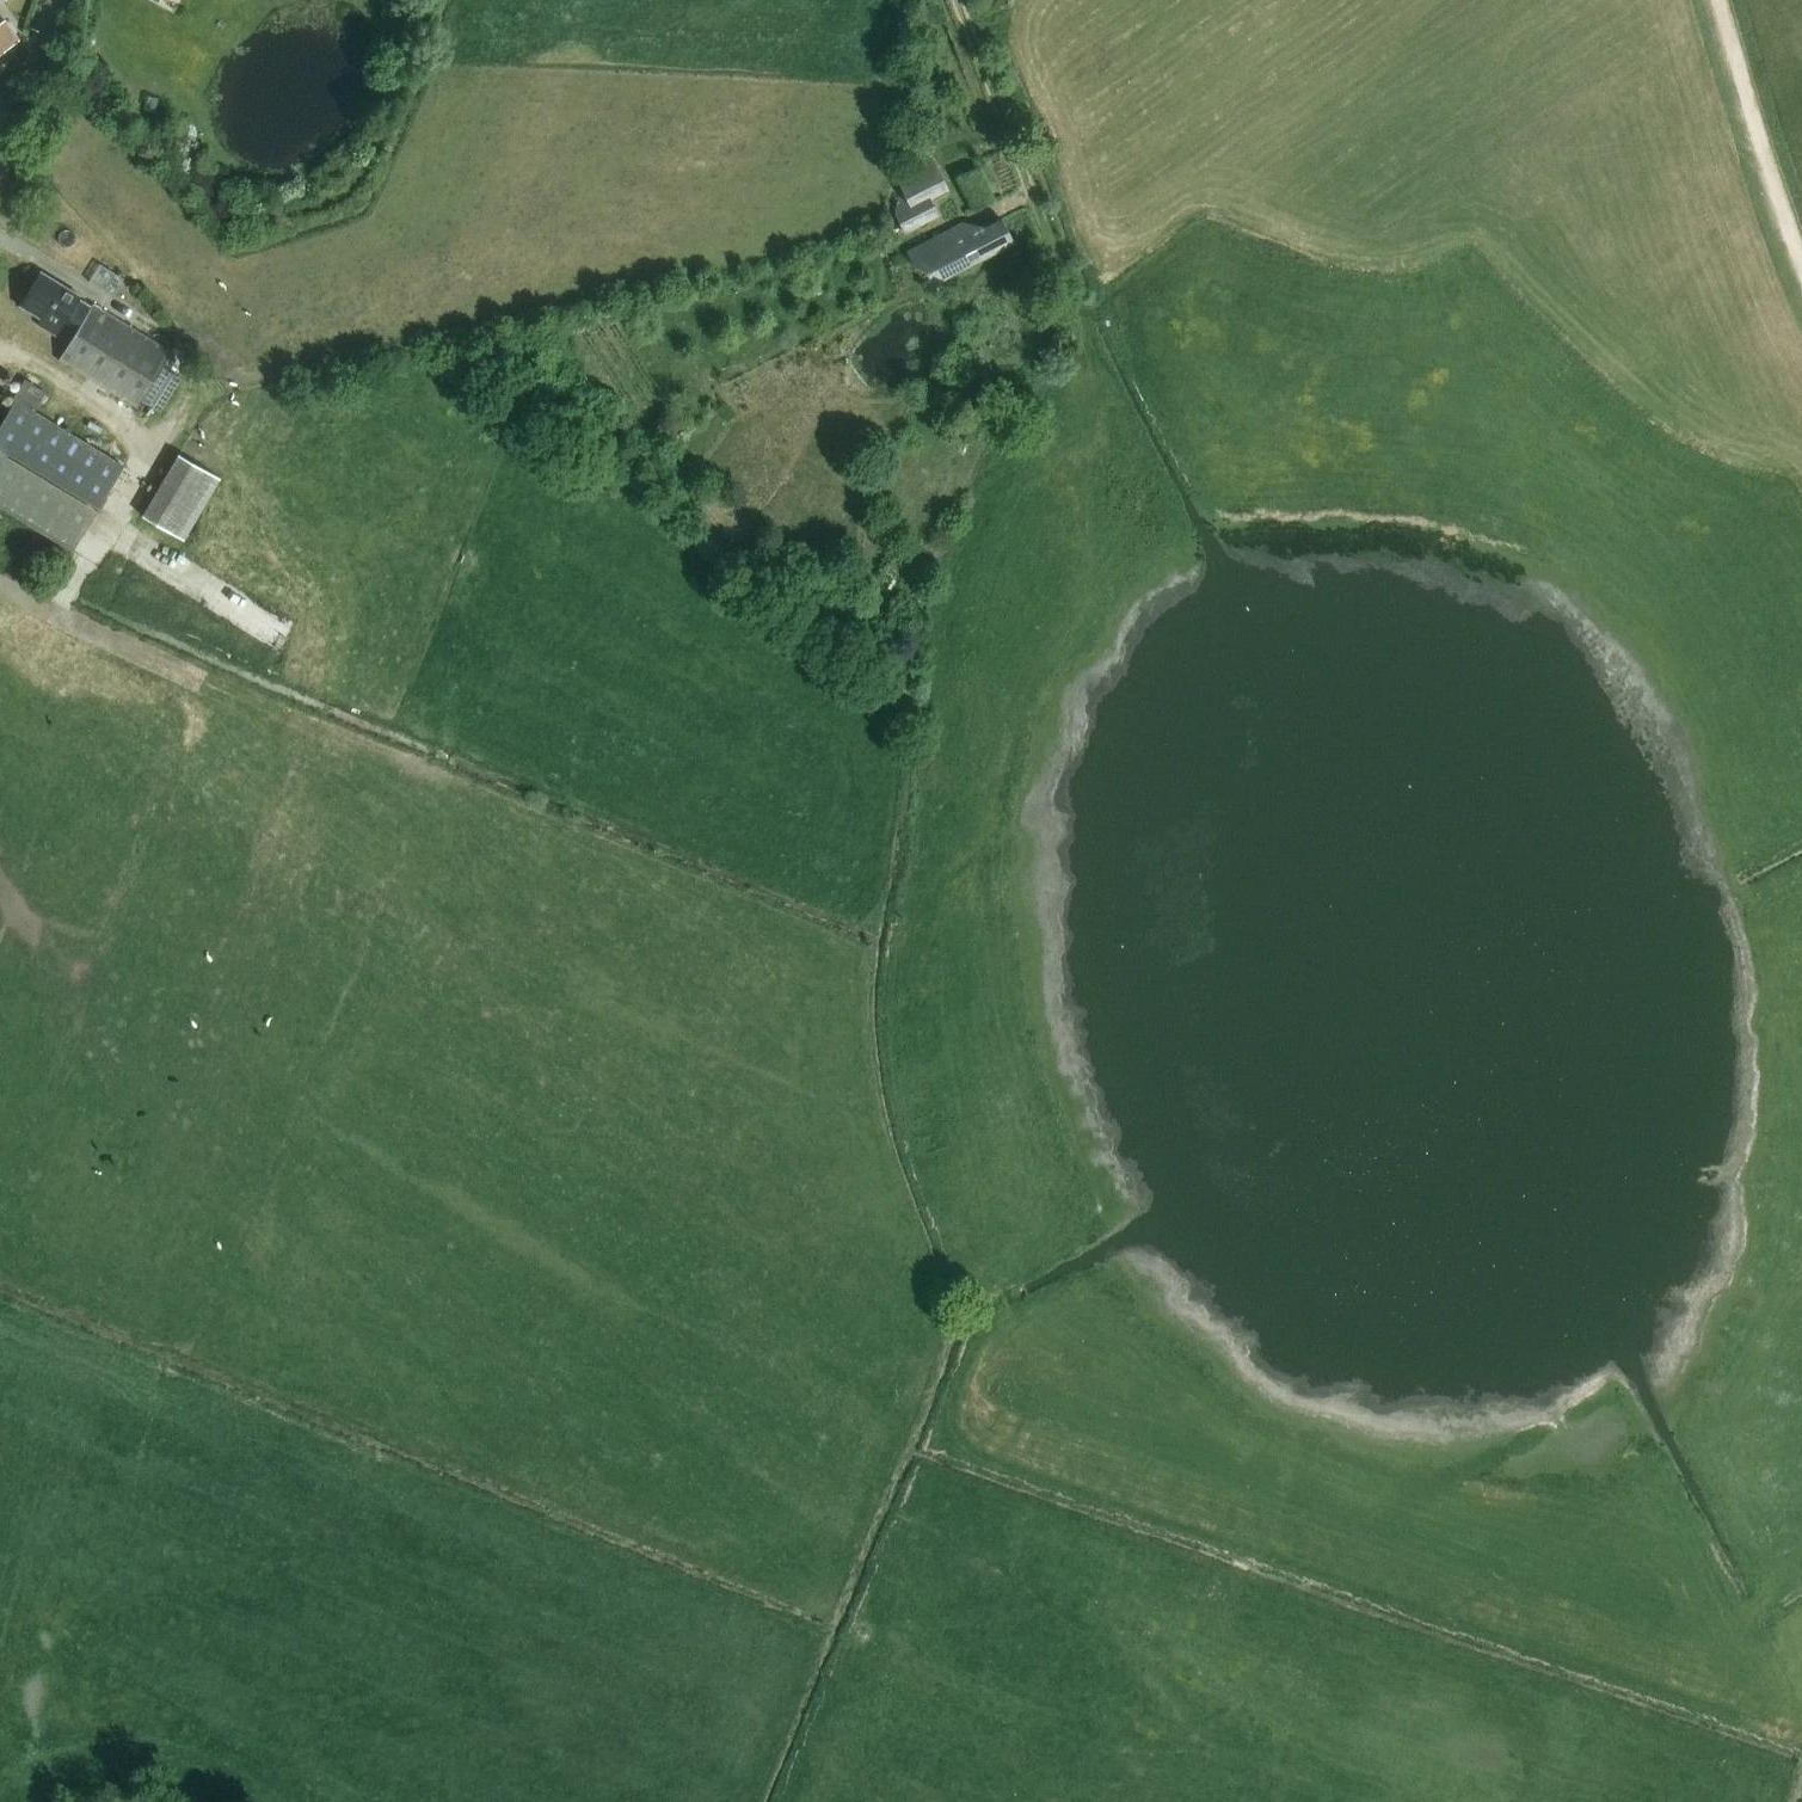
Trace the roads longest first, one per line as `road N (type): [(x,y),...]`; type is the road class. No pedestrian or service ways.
road 1 (track): [(1801,256),(1722,0)]
road 2 (track): [(962,0),(1041,196)]
road 3 (unclassified): [(0,164),(53,0)]

